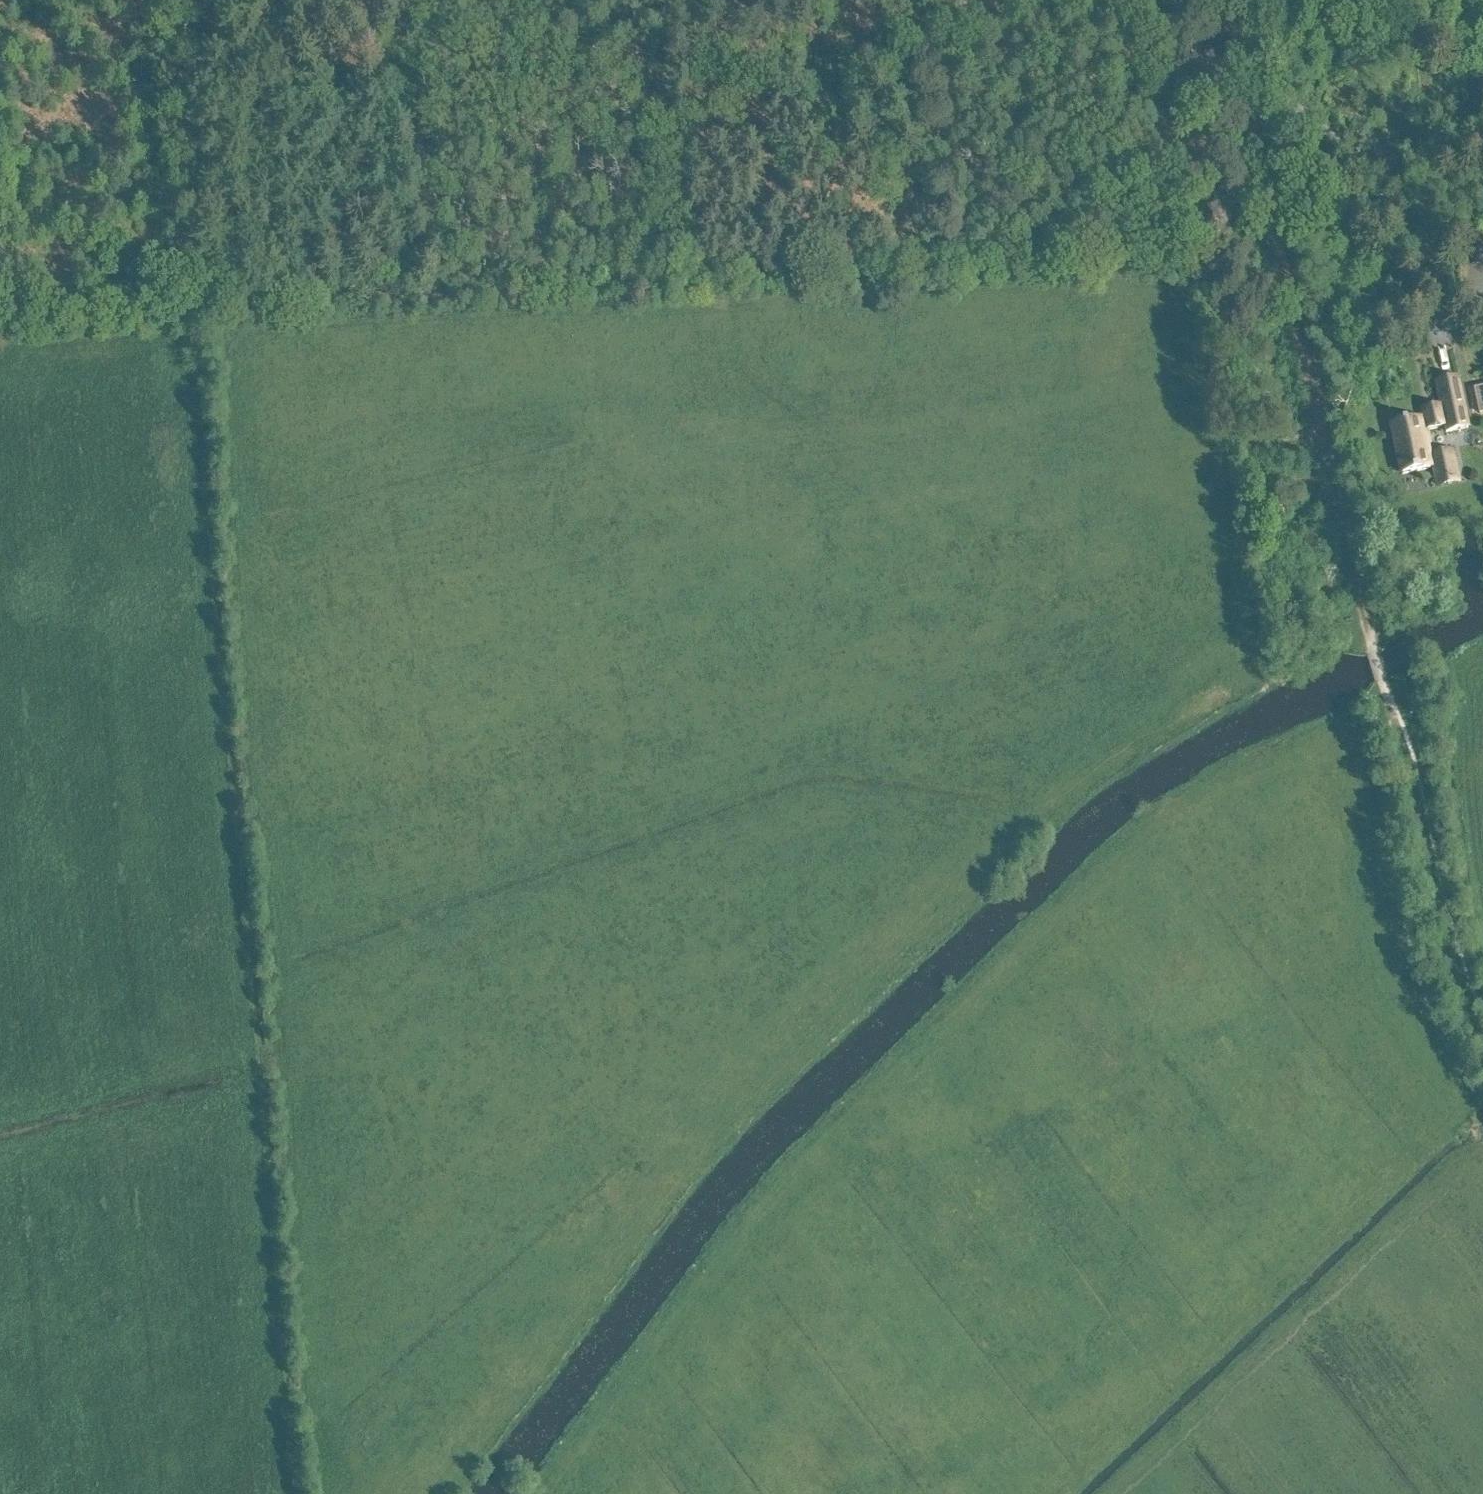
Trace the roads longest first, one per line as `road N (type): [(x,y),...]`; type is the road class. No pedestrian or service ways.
road 1 (track): [(1371,651),(1276,239)]
road 2 (track): [(1482,1069),(1448,999),(1384,690)]
road 3 (track): [(1276,239),(1238,62)]

